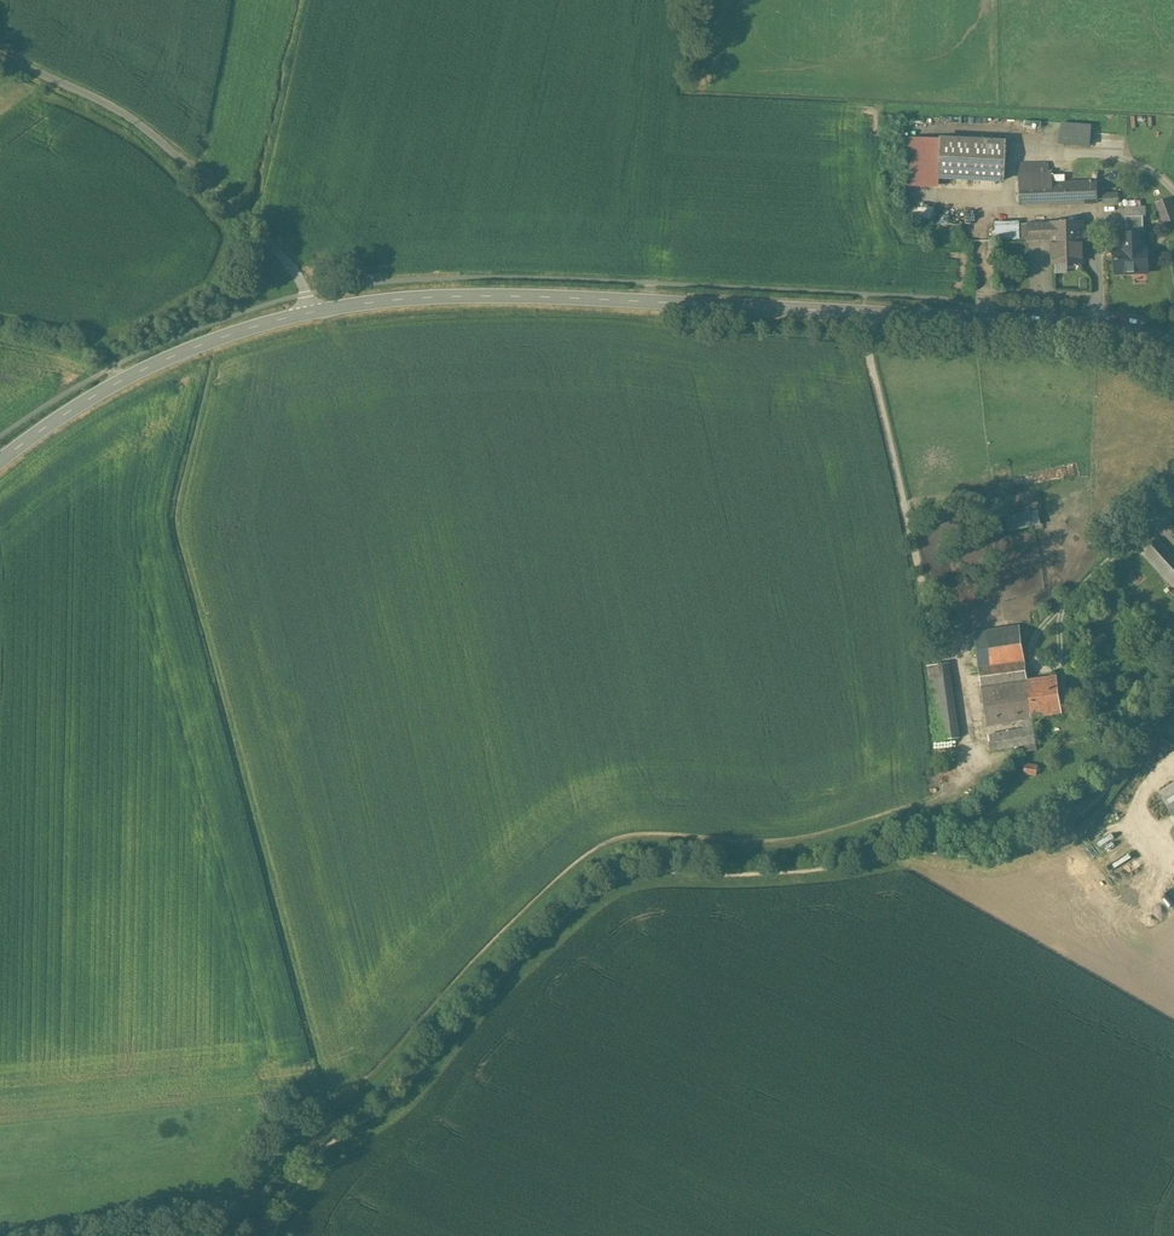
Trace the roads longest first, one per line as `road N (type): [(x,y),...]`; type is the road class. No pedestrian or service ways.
road 1 (tertiary): [(1173,342),(1081,324),(547,296),(385,299),(308,311)]
road 2 (residential): [(0,50),(132,118),(267,242),(301,281),(308,311)]
road 3 (tertiary): [(308,311),(171,357),(0,462)]

